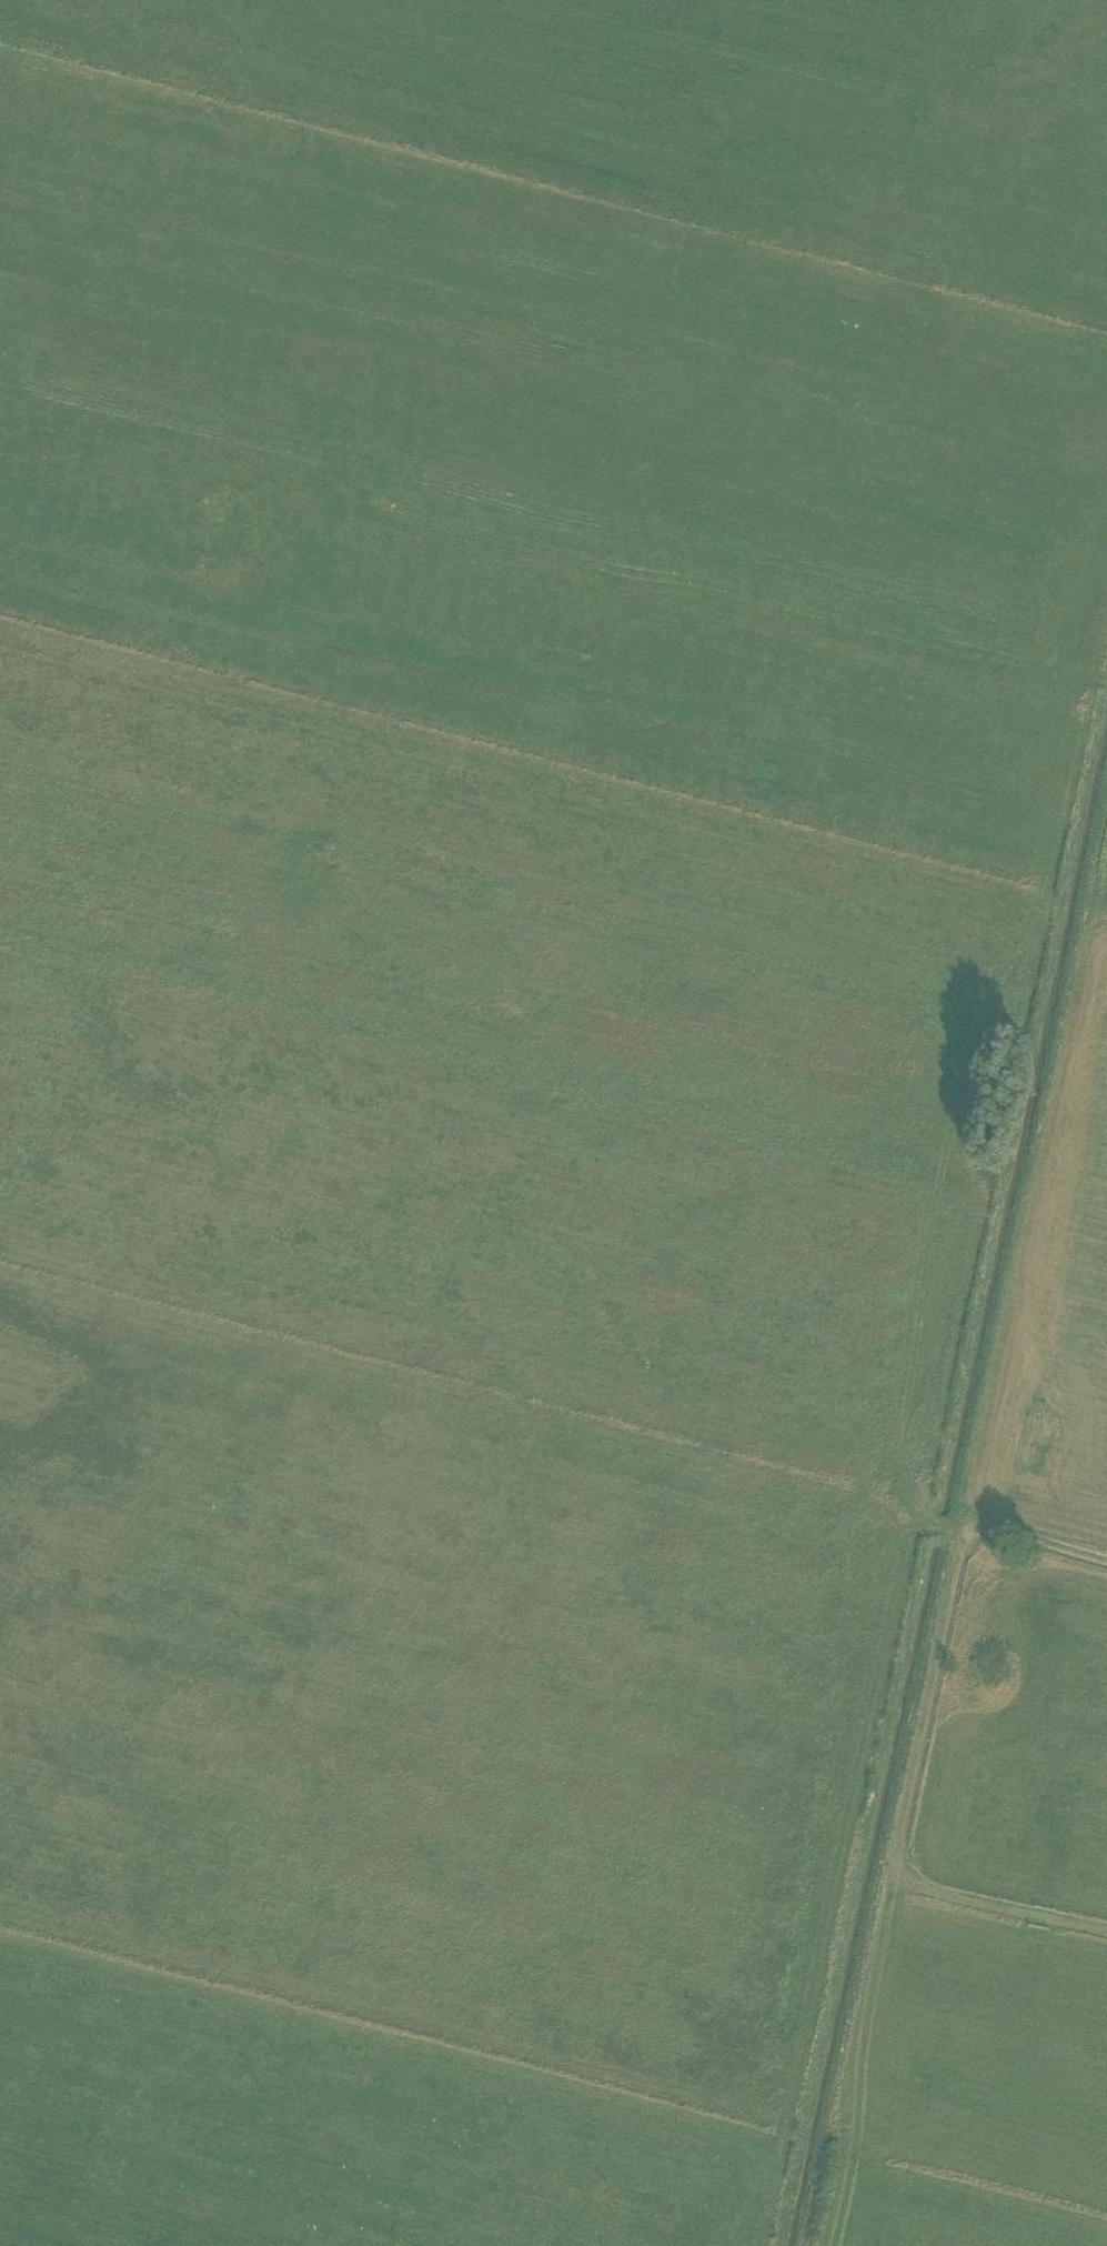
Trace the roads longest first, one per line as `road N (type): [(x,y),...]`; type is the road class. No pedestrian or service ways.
road 1 (track): [(1106,1935),(909,1893),(891,1854),(957,1547),(976,1533),(1106,1567)]
road 2 (track): [(976,1533),(783,1495)]

